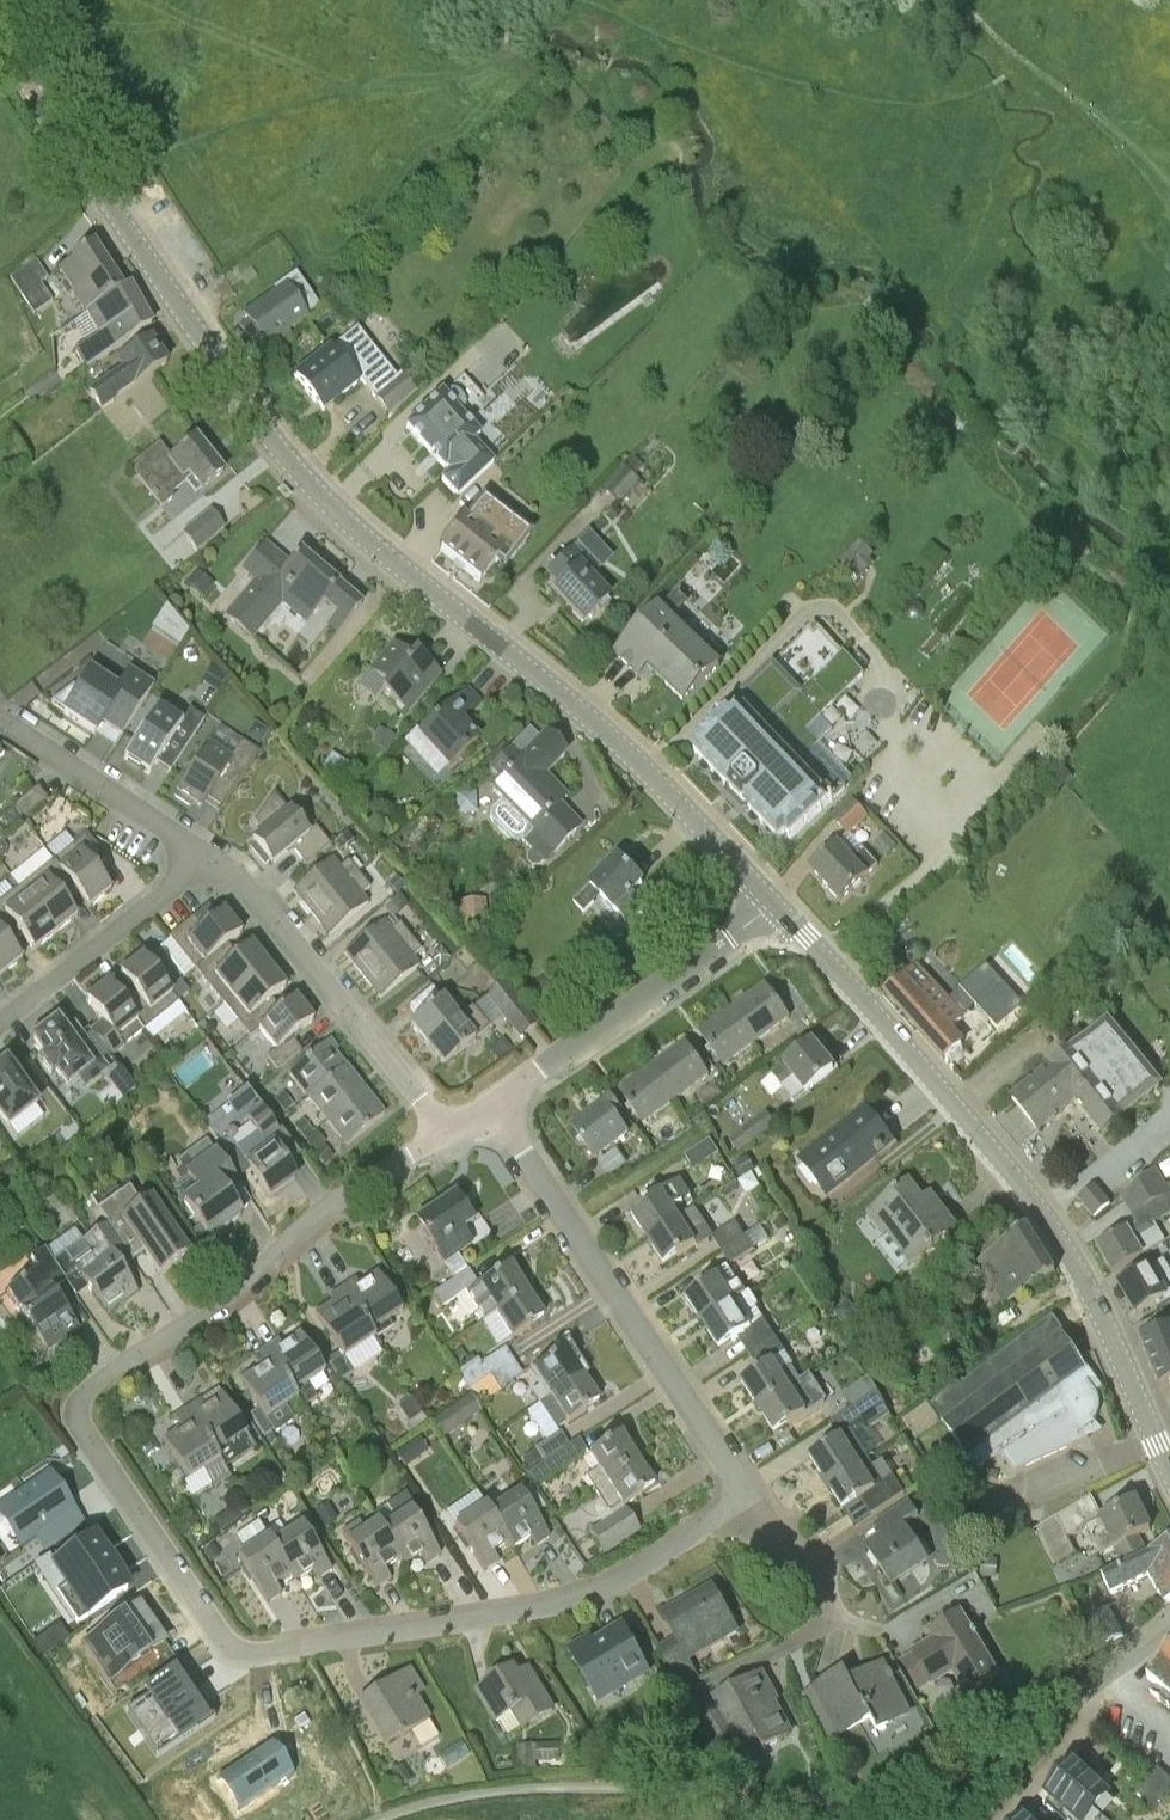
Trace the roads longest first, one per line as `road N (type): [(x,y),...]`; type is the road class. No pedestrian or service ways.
road 1 (tertiary): [(771,902),(632,756),(307,483),(0,44)]
road 2 (residential): [(105,1376),(79,1407),(80,1428),(193,1602),(224,1635),(243,1642),(325,1642),(567,1608),(608,1592),(752,1501)]
road 3 (tertiary): [(1169,1472),(1102,1315),(1048,1221),(871,1008),(771,902)]
road 4 (residential): [(752,1501),(494,1105)]
road 5 (residential): [(105,1376),(185,1327),(347,1190),(444,1132)]
road 6 (unclassified): [(766,1819),(668,1791),(586,1786),(482,1792),(375,1819)]
road 7 (residential): [(444,1132),(256,887),(201,859)]
road 8 (residential): [(494,1105),(771,902)]
road 9 (unclassified): [(935,1819),(1040,1721),(1169,1625)]
road 10 (residential): [(0,1017),(201,859)]
road 11 (residential): [(201,859),(0,711)]
road 12 (unclassified): [(837,1628),(752,1501)]

